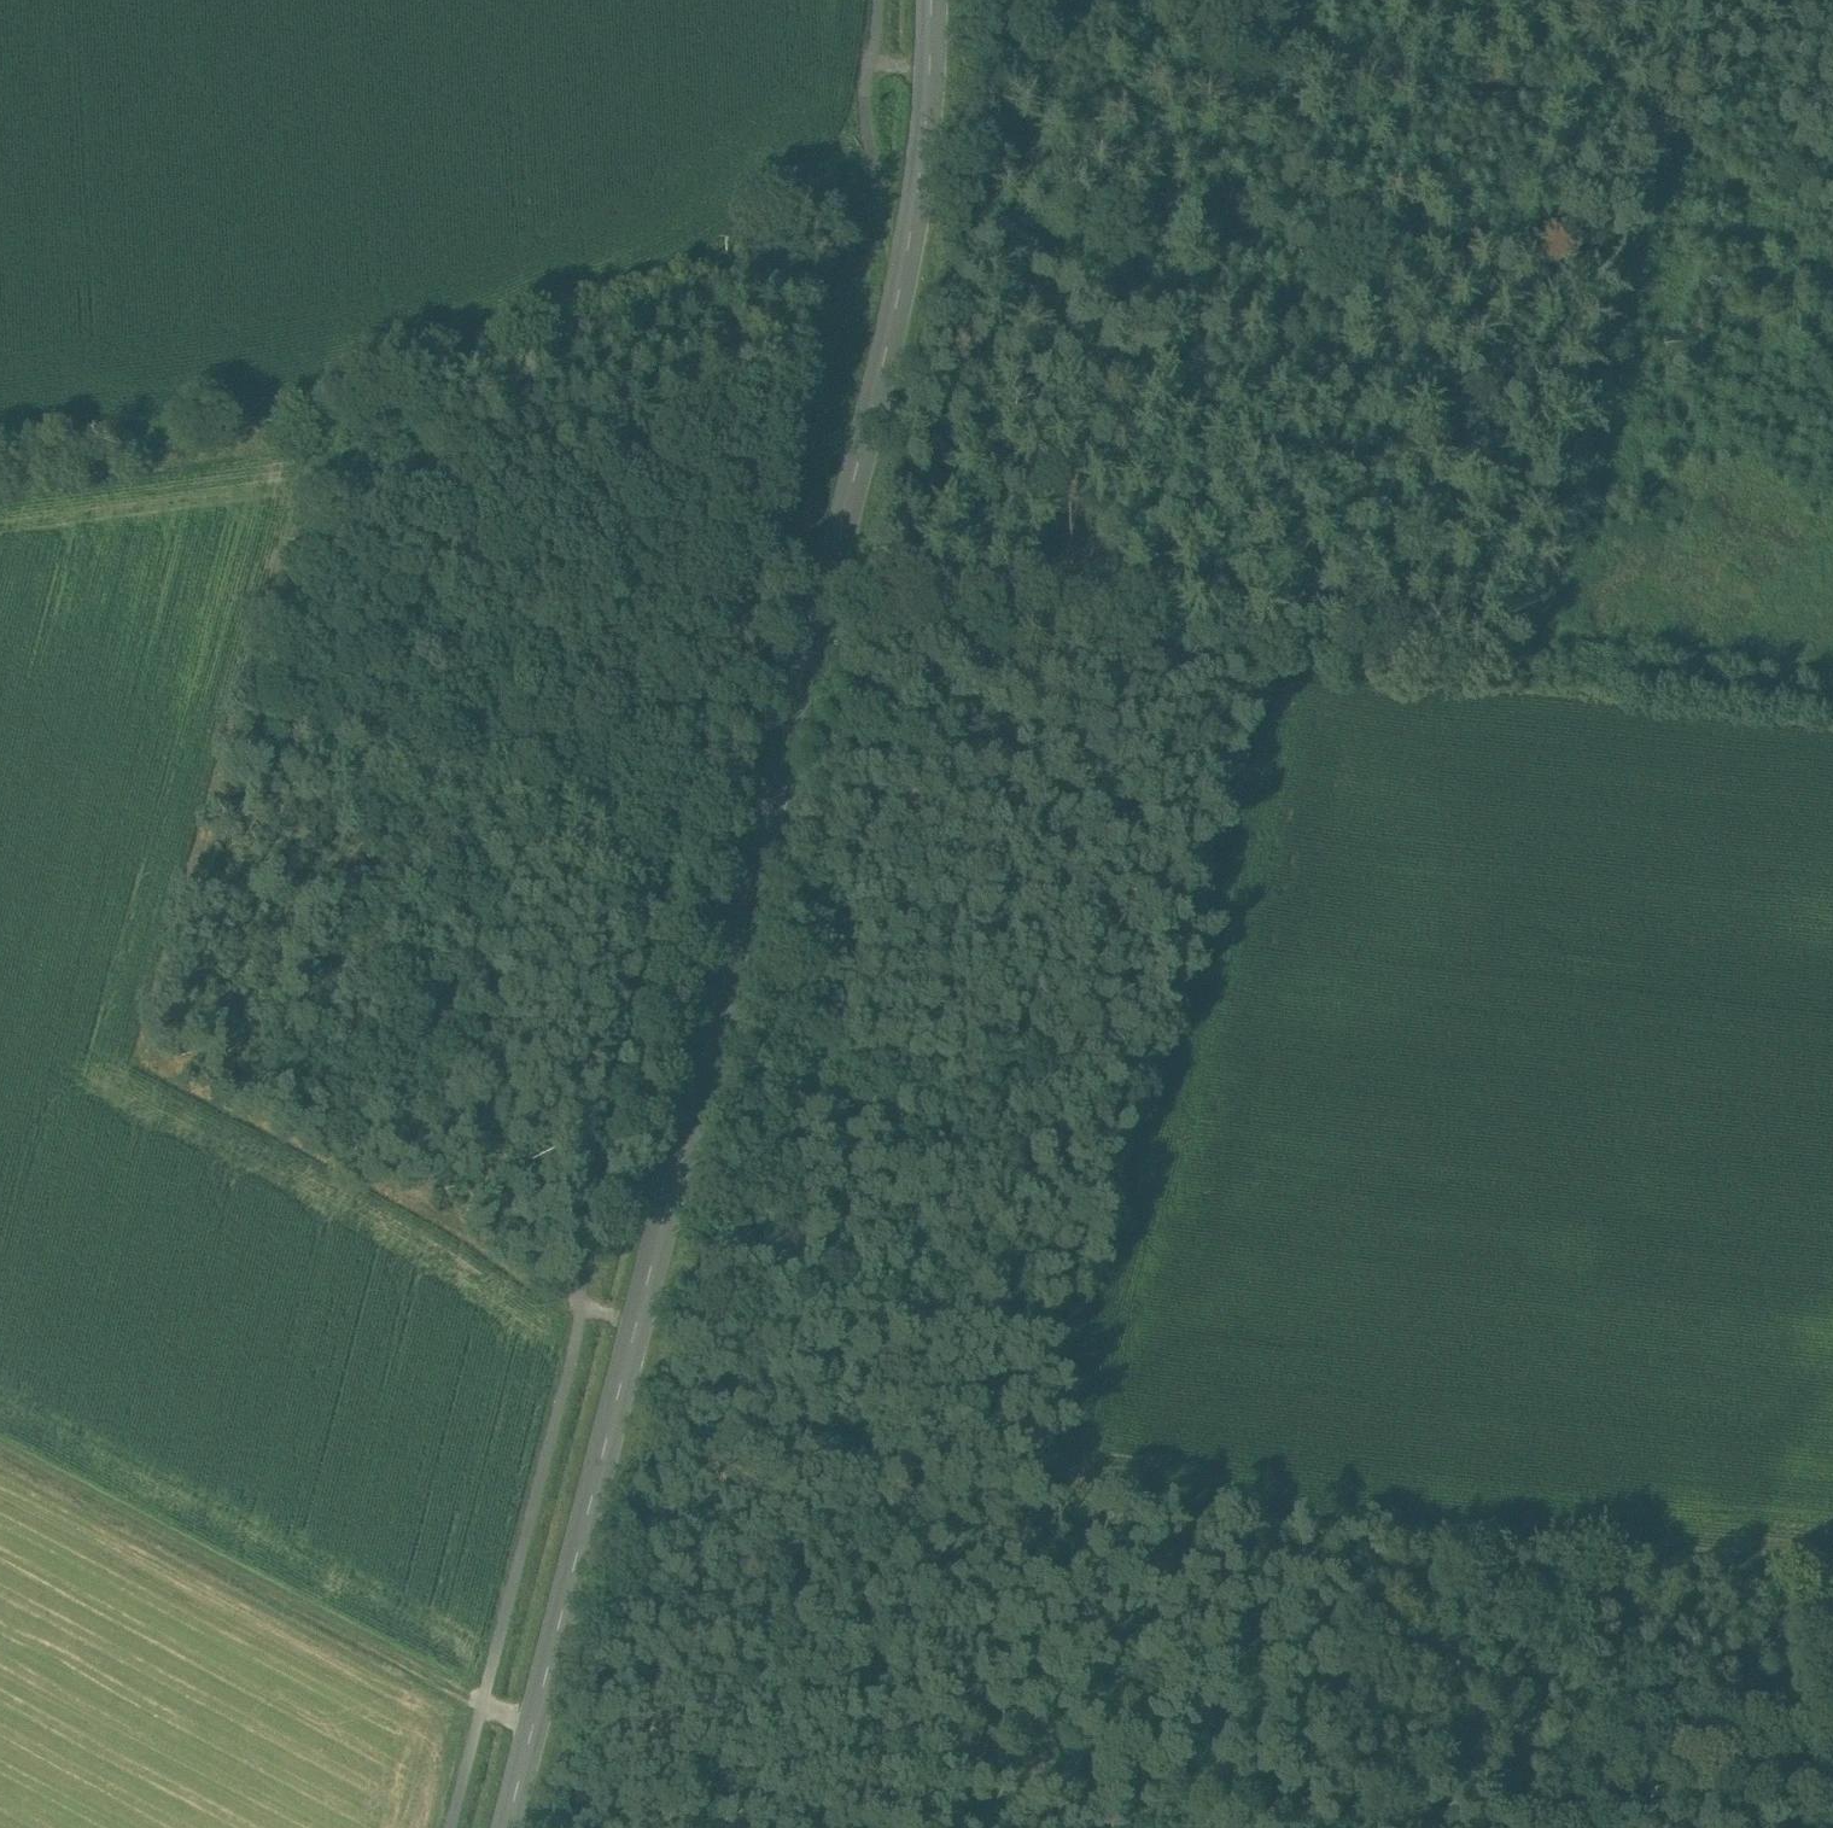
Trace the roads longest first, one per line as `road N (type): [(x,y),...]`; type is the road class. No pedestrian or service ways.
road 1 (secondary): [(507,1827),(922,209),(928,0)]
road 2 (track): [(636,1324),(582,1305),(145,1057),(142,1042),(331,421)]
road 3 (track): [(1309,1827),(1322,1744),(1346,1731),(1832,1776)]
road 4 (track): [(955,1827),(988,1647),(1028,1490)]

